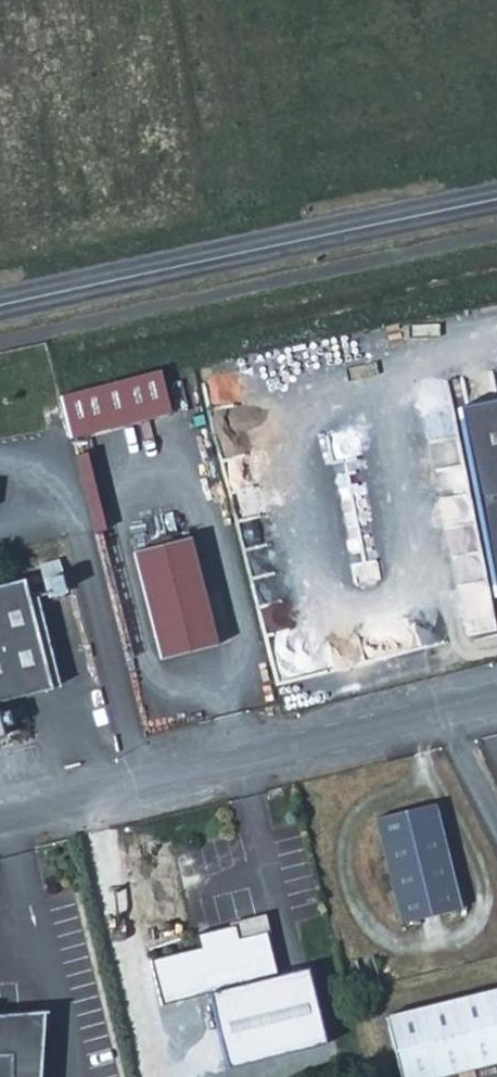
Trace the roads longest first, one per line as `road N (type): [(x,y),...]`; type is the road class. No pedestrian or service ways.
road 1 (unclassified): [(0,821),(496,701)]
road 2 (secondary): [(0,307),(496,201)]

